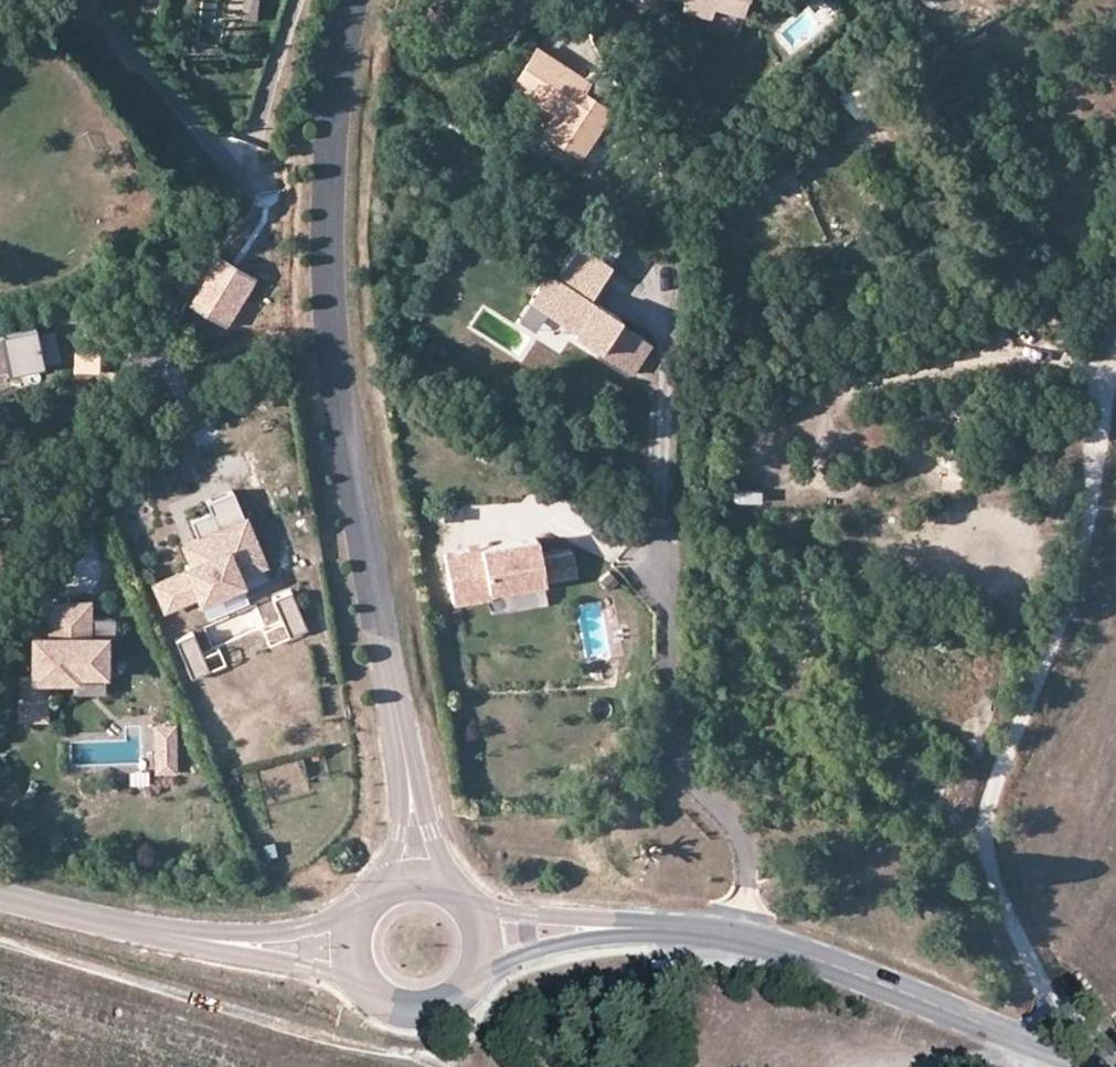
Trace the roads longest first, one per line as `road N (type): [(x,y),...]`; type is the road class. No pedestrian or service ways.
road 1 (tertiary): [(354,0),(328,185),(325,272),(350,471),(400,748)]
road 2 (track): [(1048,1052),(1052,1030),(1040,990),(994,892),(986,854),(990,808),(1073,548),(1115,352)]
road 3 (residential): [(747,944),(752,876),(740,826),(684,767),(669,699),(666,563)]
road 4 (tertiary): [(1048,1052),(747,944)]
road 5 (tertiary): [(175,937),(360,984)]
road 6 (tertiary): [(360,917),(258,936),(175,937)]
road 7 (tertiary): [(175,937),(0,901)]
road 8 (tertiary): [(475,983),(532,952),(643,932)]
road 9 (tertiary): [(643,932),(468,908)]
road 10 (tertiary): [(454,896),(400,748)]
road 11 (tertiary): [(400,748),(399,839),(378,897)]

